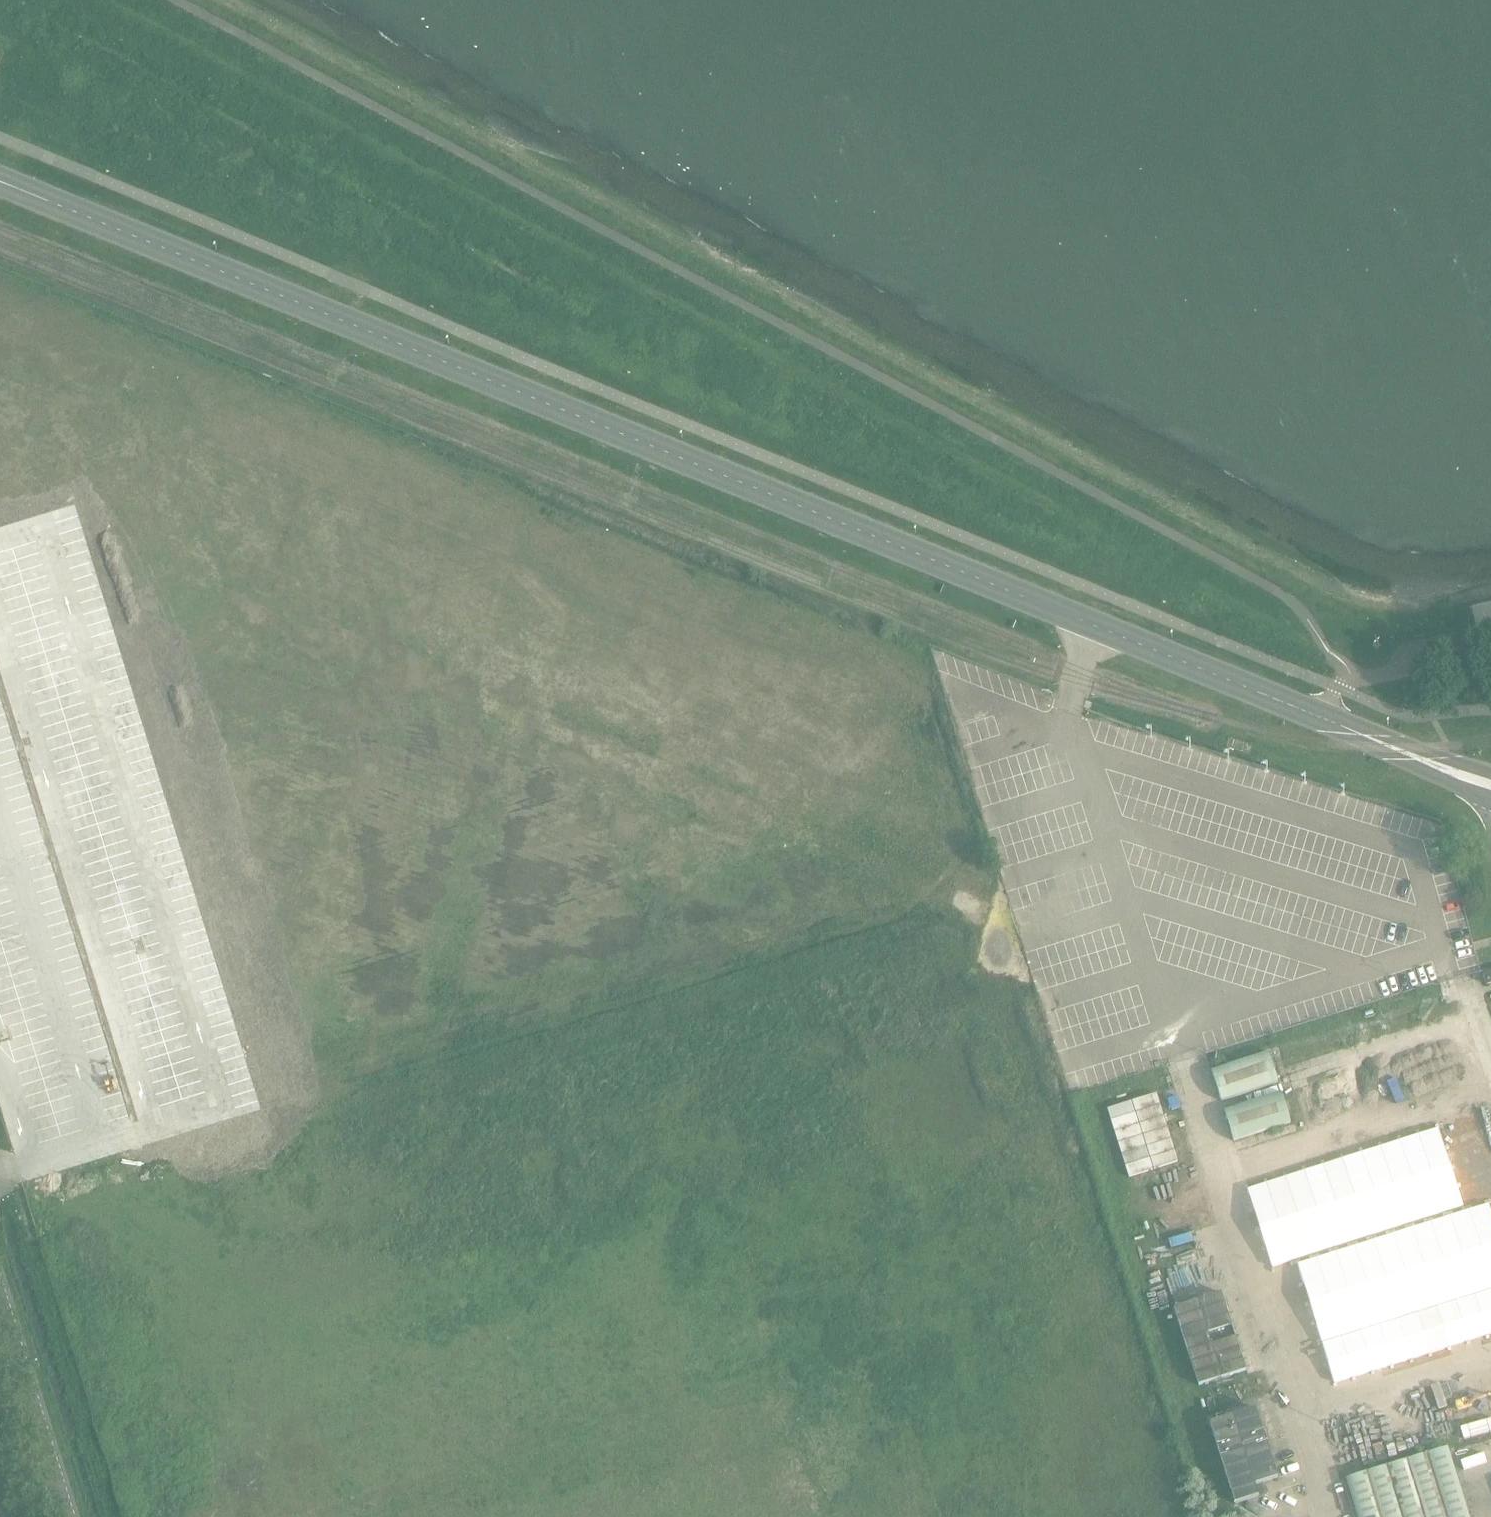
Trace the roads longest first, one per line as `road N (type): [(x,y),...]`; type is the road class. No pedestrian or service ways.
road 1 (tertiary): [(1490,787),(0,182)]
road 2 (unclassified): [(64,1516),(0,1308)]

